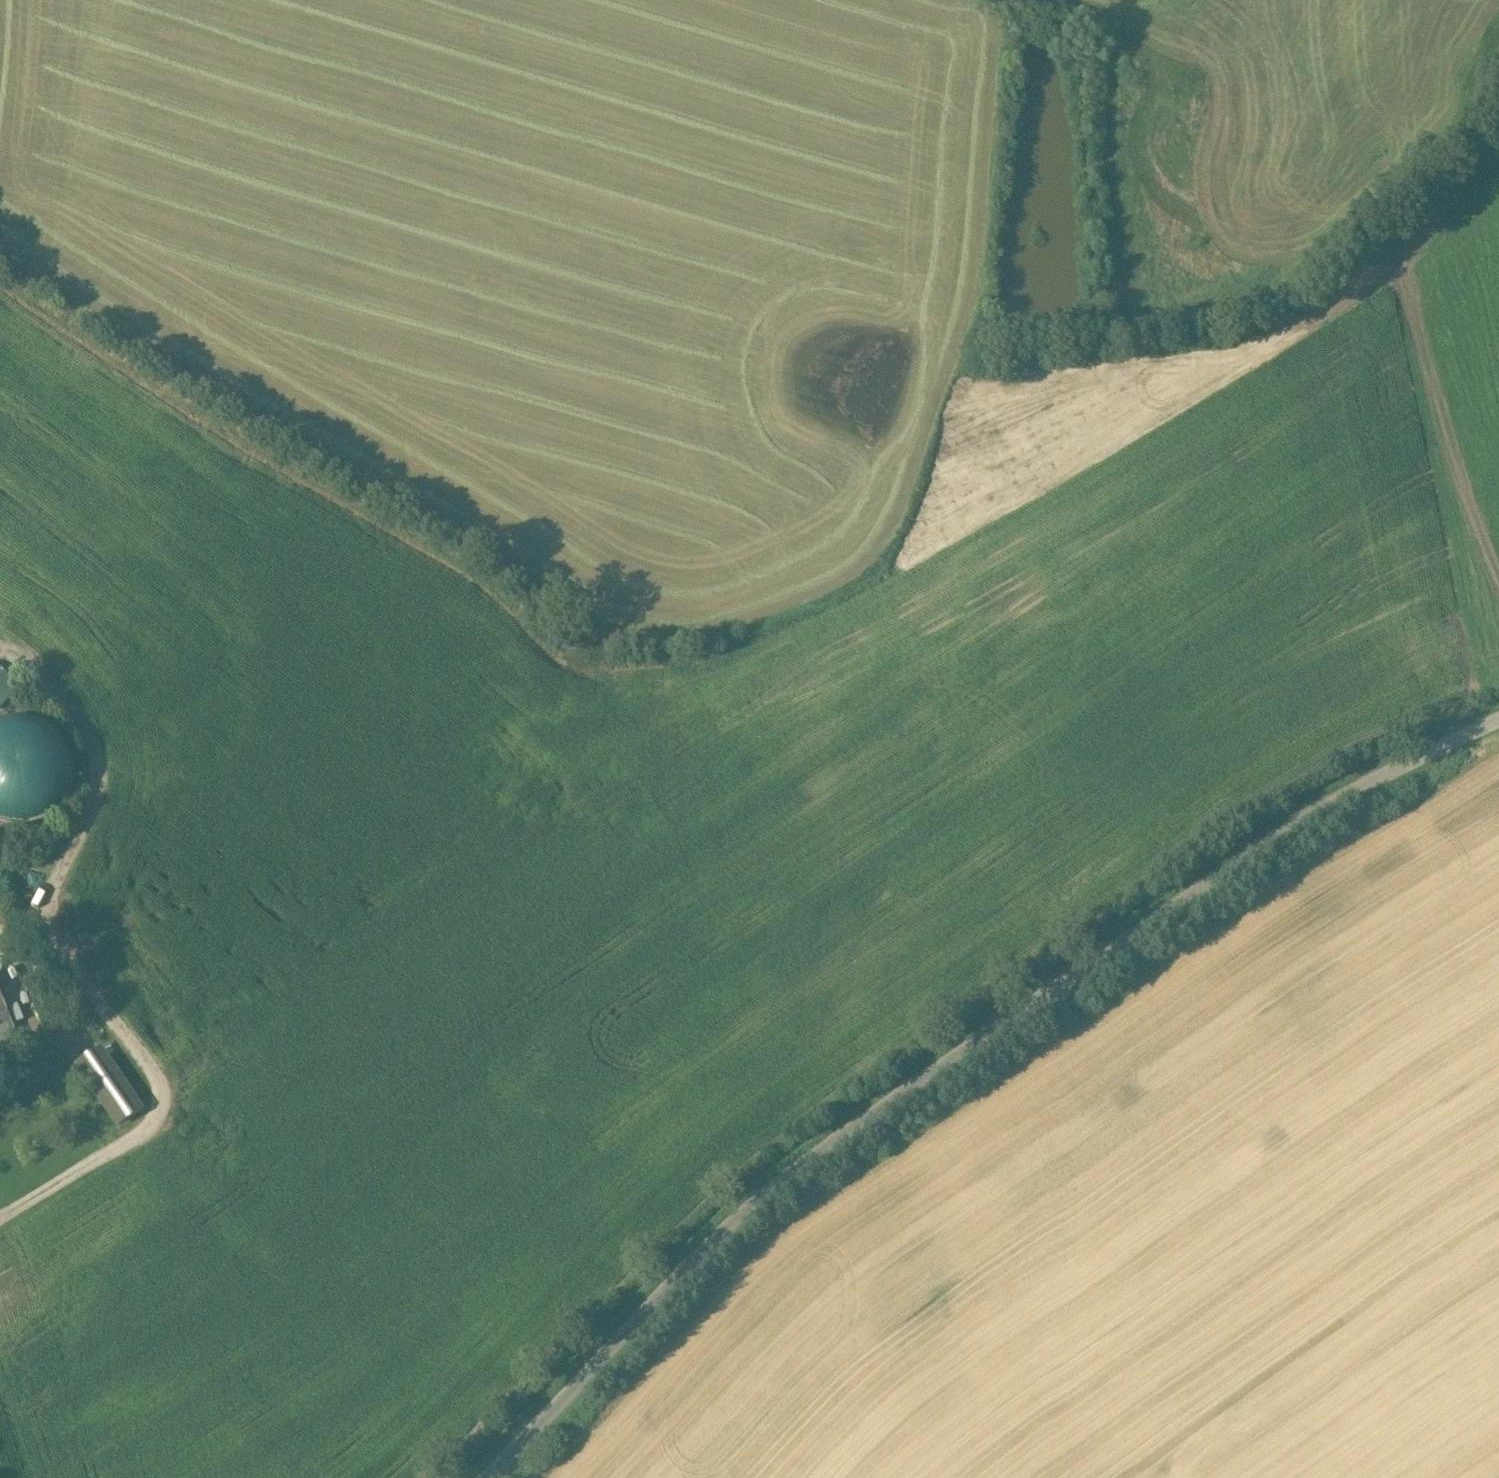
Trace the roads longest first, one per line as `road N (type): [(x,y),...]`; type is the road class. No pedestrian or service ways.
road 1 (residential): [(502,1477),(741,1222),(833,1150),(1328,810),(1498,726)]
road 2 (track): [(0,1219),(139,1135),(161,1103),(157,1082),(45,931),(50,884),(92,813),(95,788),(90,758),(0,657)]

